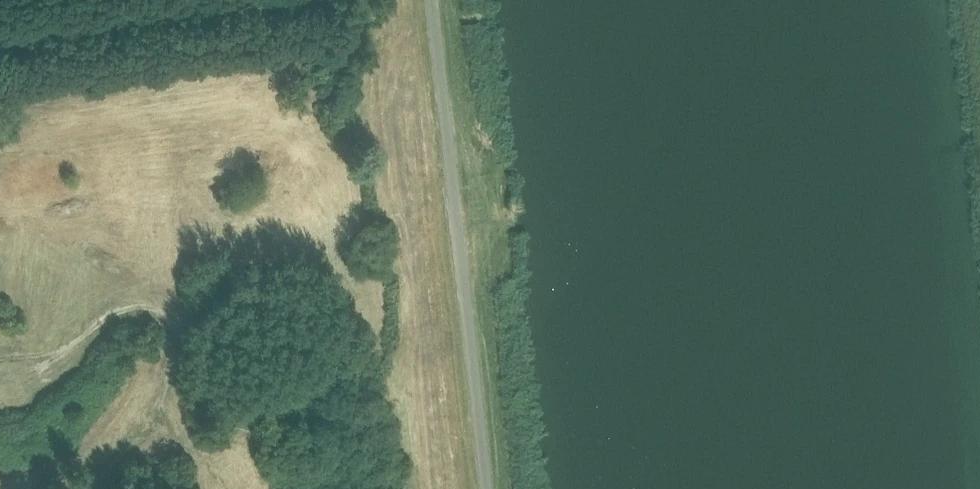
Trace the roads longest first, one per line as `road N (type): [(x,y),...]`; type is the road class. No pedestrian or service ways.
road 1 (unclassified): [(507,488),(449,0)]

